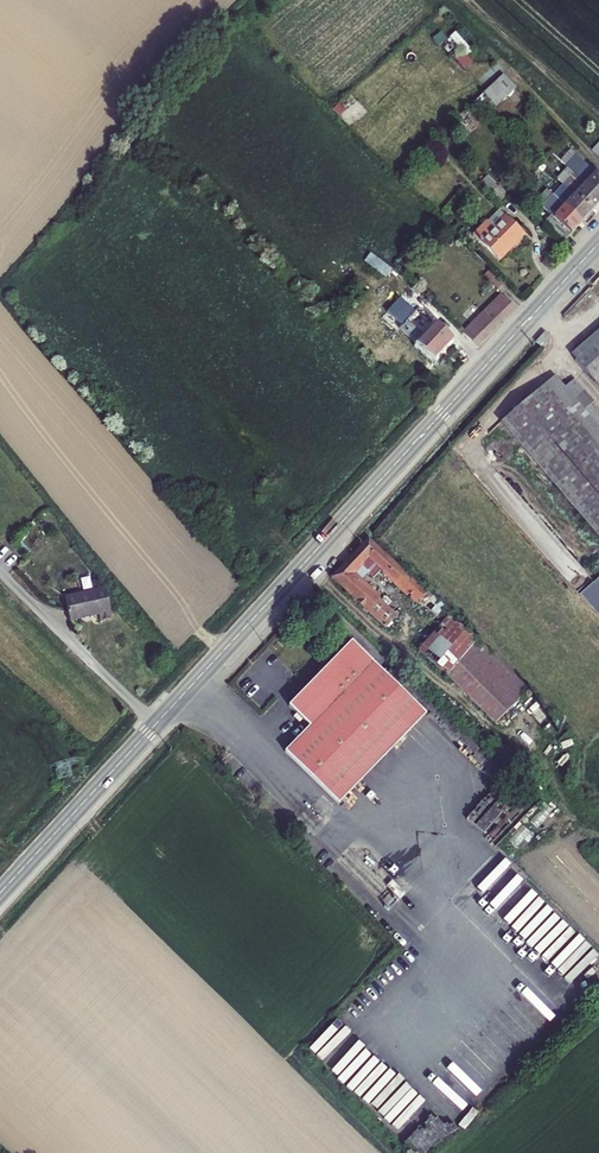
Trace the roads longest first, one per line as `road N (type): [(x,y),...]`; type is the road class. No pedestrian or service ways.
road 1 (tertiary): [(598,243),(0,891)]

